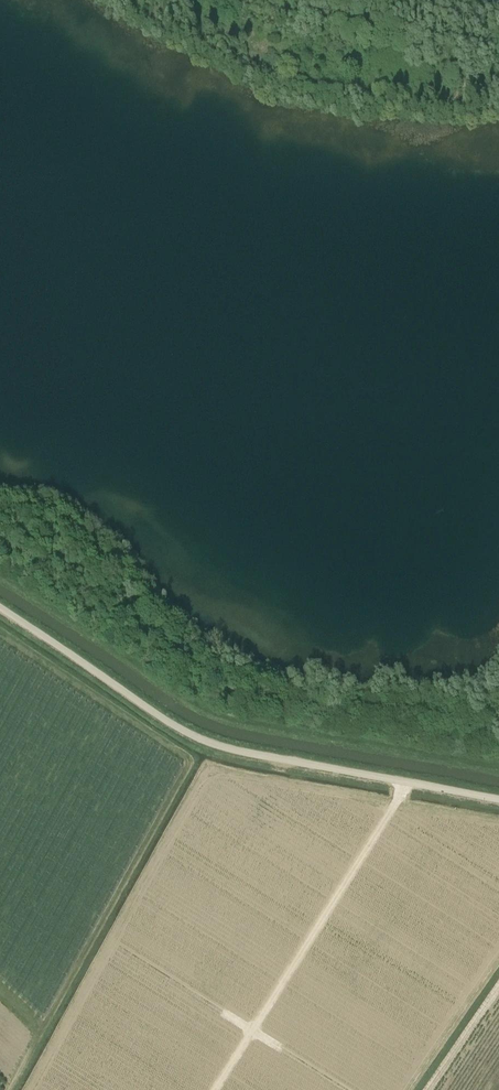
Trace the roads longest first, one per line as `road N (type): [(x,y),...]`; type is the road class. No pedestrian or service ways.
road 1 (unclassified): [(0,608),(221,750),(498,801)]

